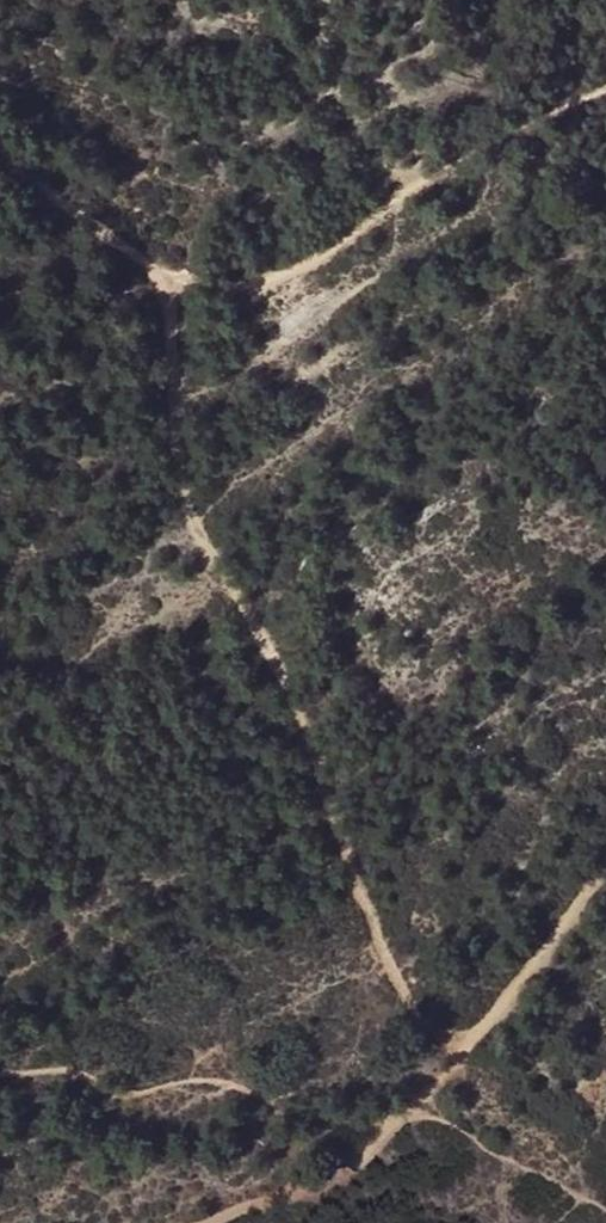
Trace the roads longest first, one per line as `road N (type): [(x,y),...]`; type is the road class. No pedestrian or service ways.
road 1 (track): [(605,864),(519,999),(472,1041),(424,1022),(352,869),(281,658),(180,490),(174,277),(0,144)]
road 2 (track): [(605,84),(506,122),(331,257),(286,278),(230,284),(174,277)]
road 3 (track): [(472,1041),(310,1190),(214,1222)]

